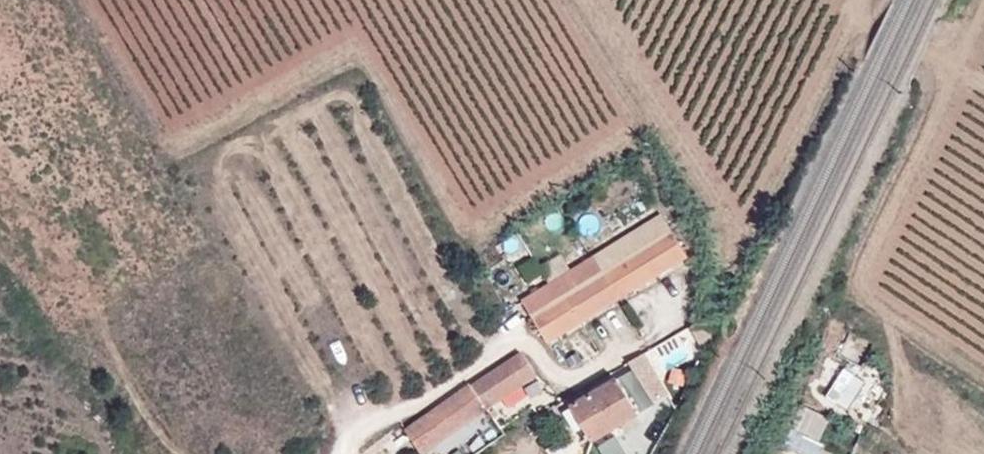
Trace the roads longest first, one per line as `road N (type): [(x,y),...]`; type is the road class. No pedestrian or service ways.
road 1 (track): [(512,336),(353,443),(352,453)]

